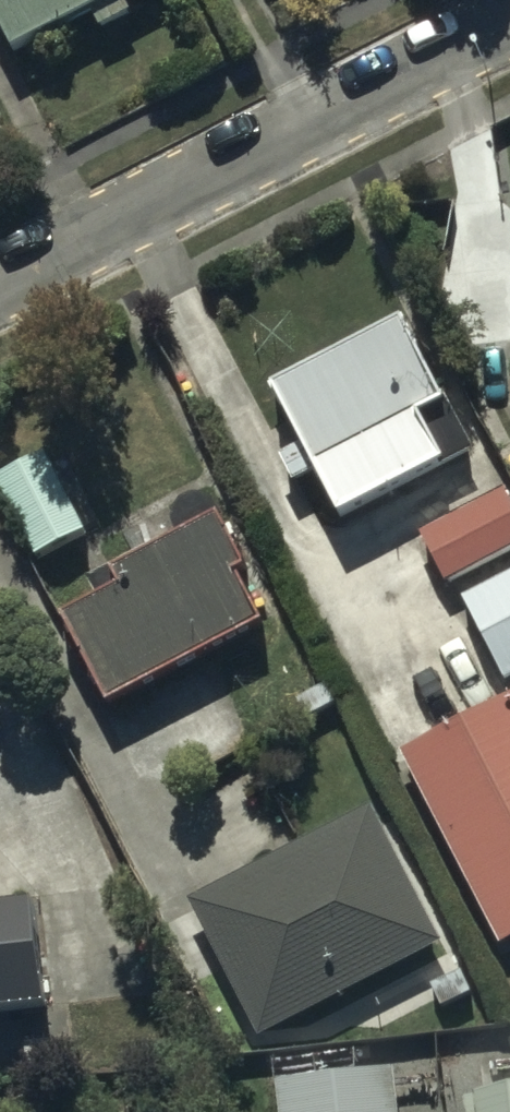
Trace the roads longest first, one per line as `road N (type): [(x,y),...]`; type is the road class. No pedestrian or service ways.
road 1 (residential): [(509,16),(0,296)]

